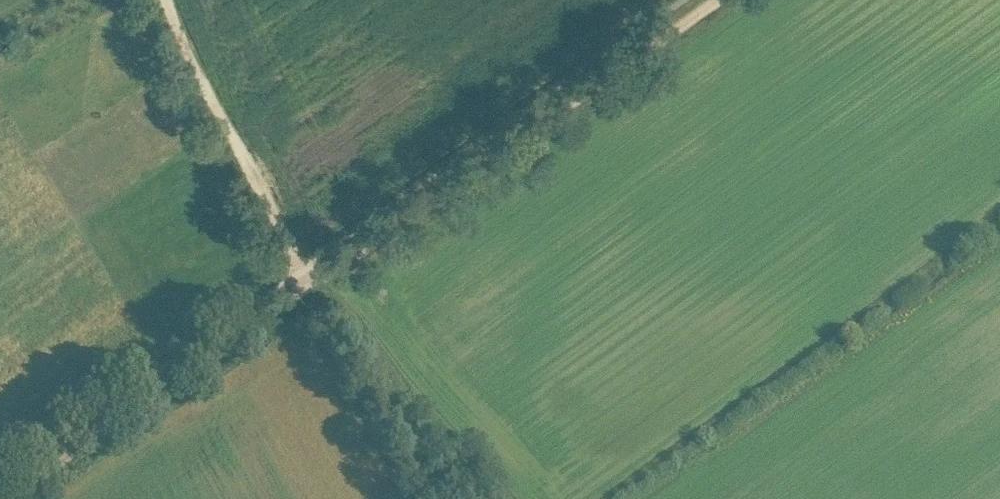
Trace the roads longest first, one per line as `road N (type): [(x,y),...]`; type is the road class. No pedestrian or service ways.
road 1 (track): [(328,271),(712,0)]
road 2 (track): [(3,498),(309,285)]
road 3 (track): [(301,274),(171,0)]

